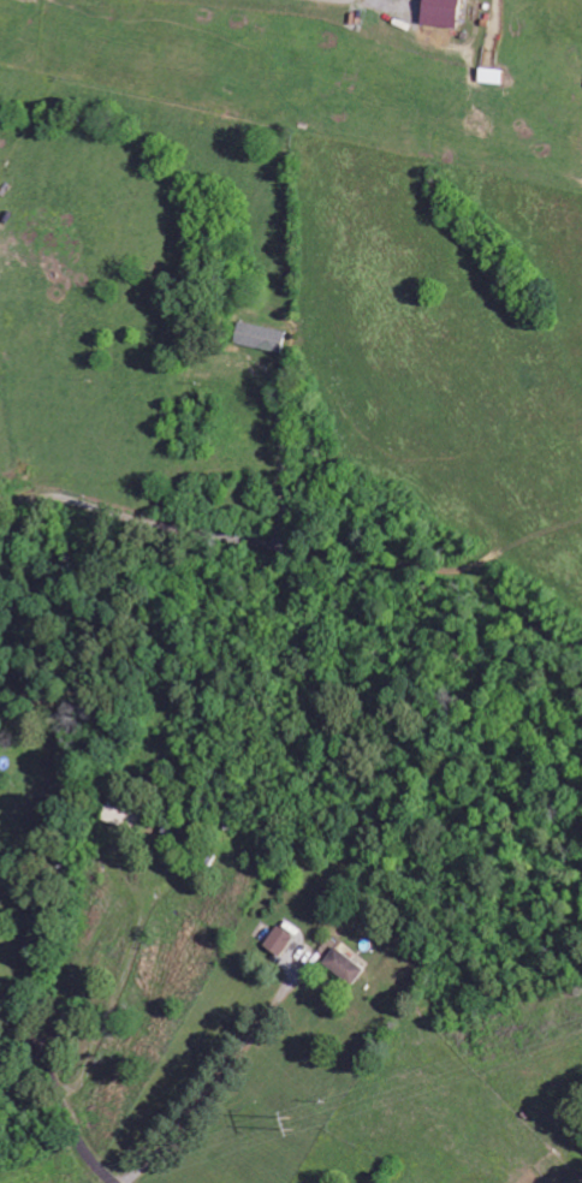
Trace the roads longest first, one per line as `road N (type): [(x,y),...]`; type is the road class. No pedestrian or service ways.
road 1 (residential): [(118,1182),(81,1142),(19,1033),(0,1016)]

